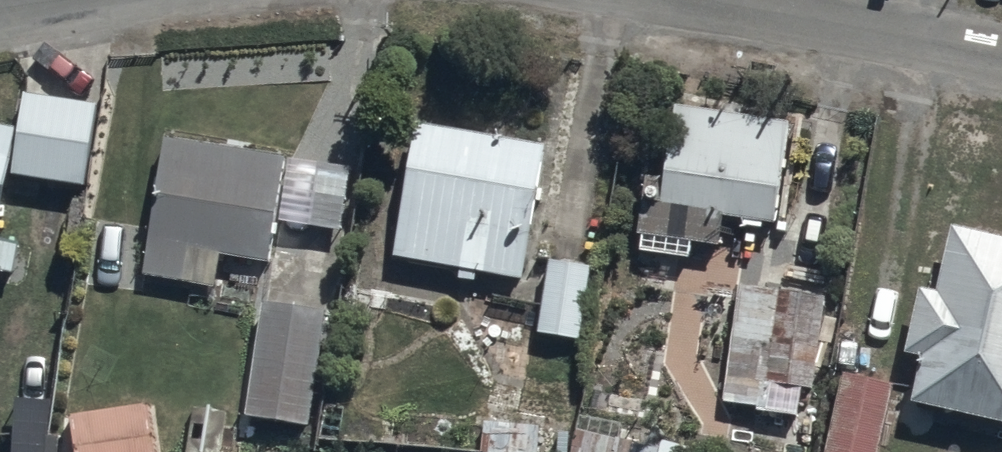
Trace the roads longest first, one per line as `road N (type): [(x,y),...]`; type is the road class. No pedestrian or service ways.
road 1 (residential): [(687,0),(1001,64)]

